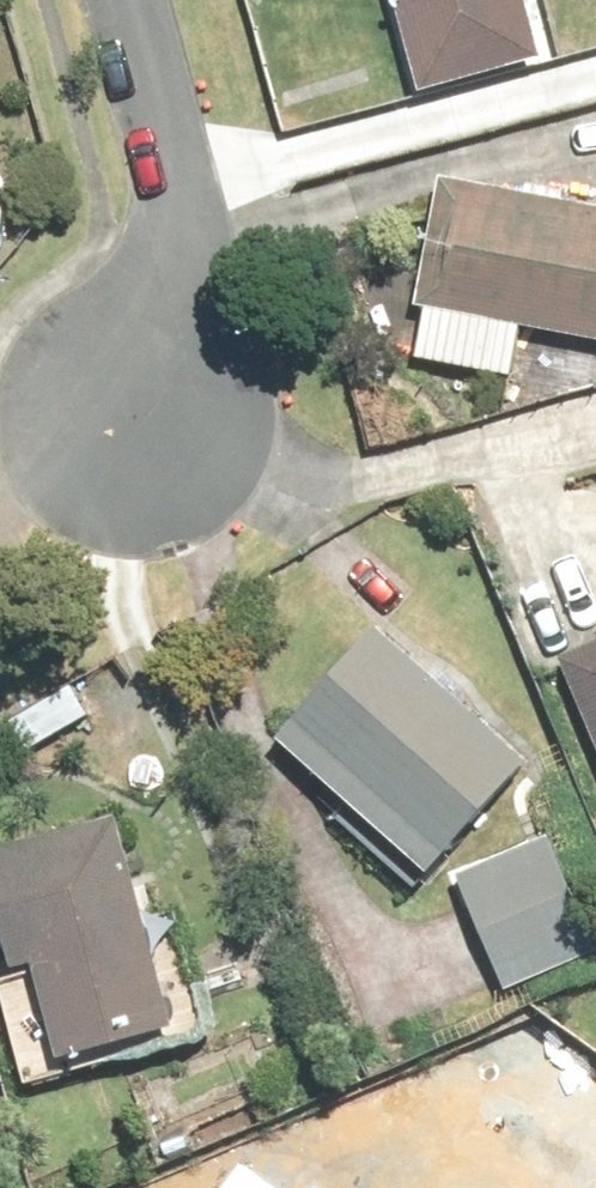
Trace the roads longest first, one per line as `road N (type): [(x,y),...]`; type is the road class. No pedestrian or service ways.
road 1 (residential): [(152,398),(183,247),(122,0)]
road 2 (residential): [(0,499),(152,398)]

